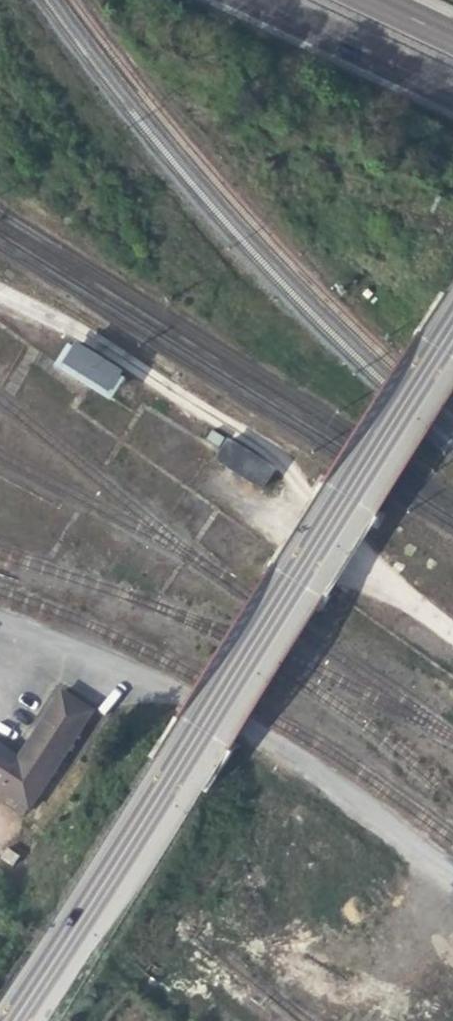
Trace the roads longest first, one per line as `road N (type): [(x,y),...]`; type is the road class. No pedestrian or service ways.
road 1 (secondary): [(13,1020),(452,327)]
road 2 (trunk): [(250,0),(452,96)]

